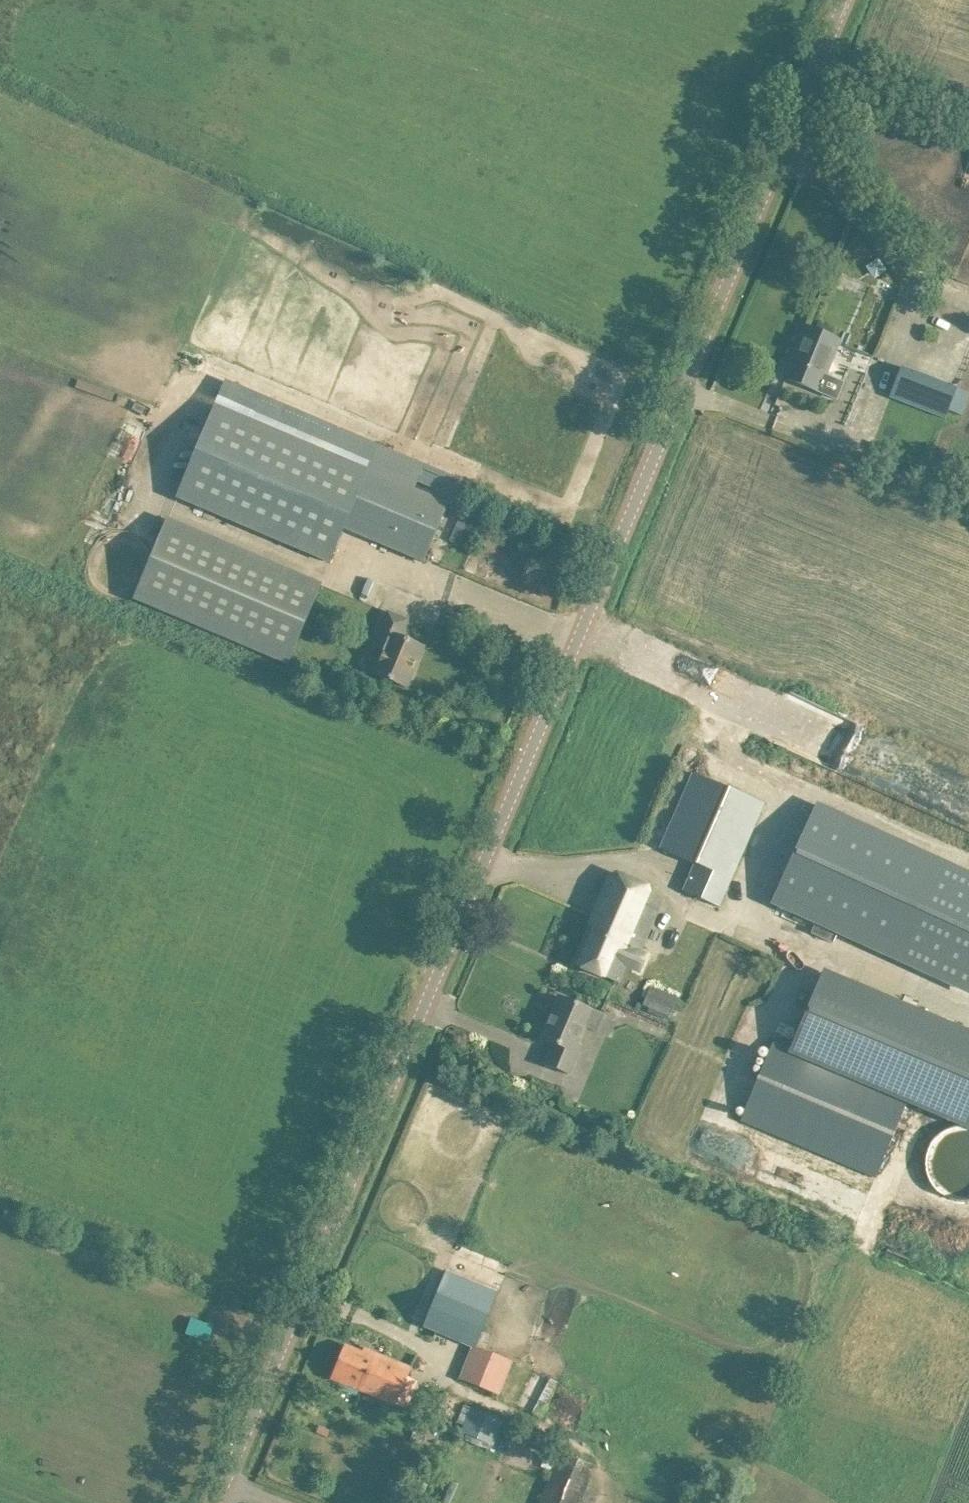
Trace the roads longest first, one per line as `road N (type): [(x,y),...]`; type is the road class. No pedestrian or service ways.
road 1 (tertiary): [(219,1502),(846,0)]

